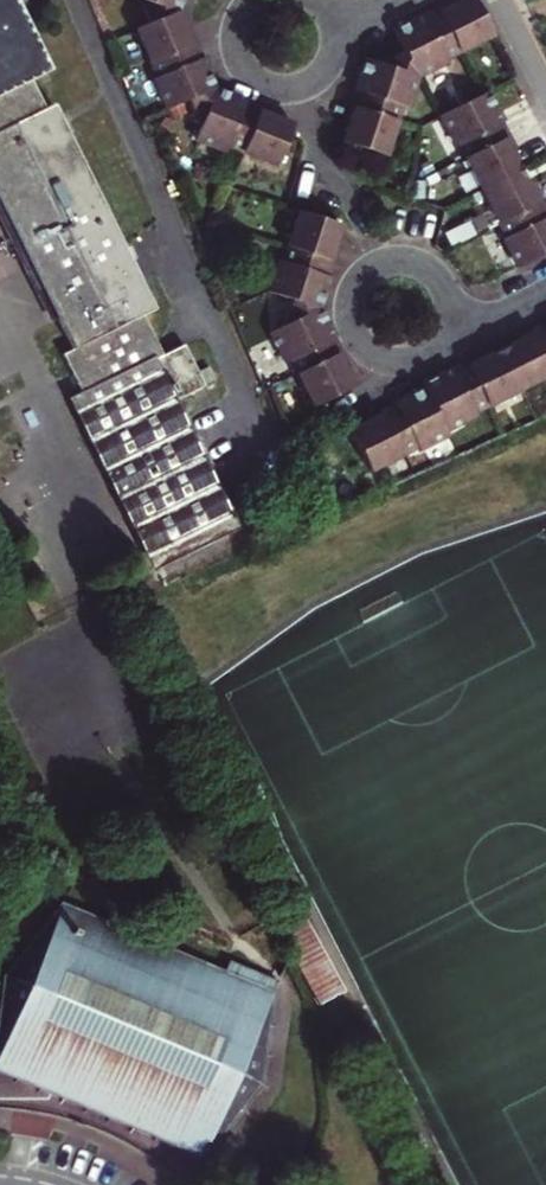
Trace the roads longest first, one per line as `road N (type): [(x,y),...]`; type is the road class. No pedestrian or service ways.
road 1 (residential): [(382,259),(360,274),(348,299),(350,327),(365,349),(390,362),(417,361),(441,347),(454,323)]
road 2 (residential): [(308,89),(382,259)]
road 3 (residential): [(253,0),(235,32),(245,72),(281,92),(308,89)]

